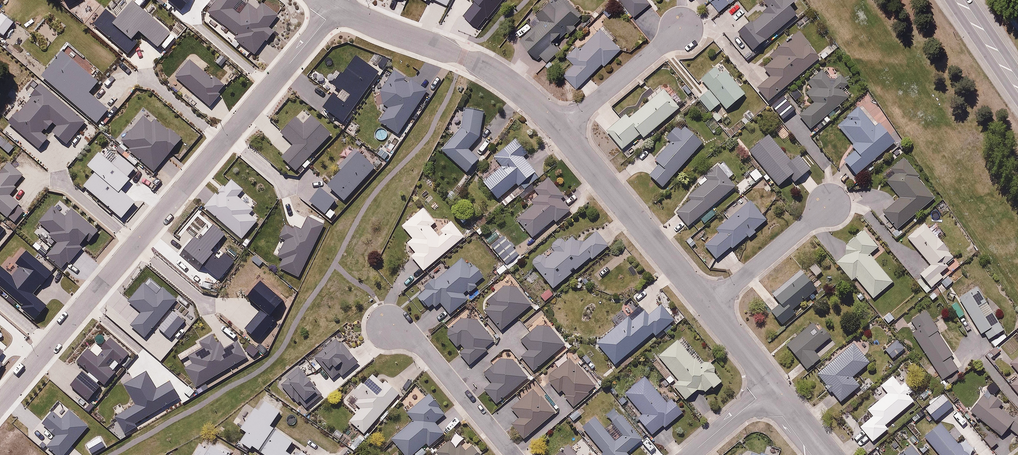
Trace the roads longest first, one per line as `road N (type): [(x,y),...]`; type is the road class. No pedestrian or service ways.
road 1 (residential): [(0,402),(183,189)]
road 2 (residential): [(562,131),(474,59),(336,8)]
road 3 (residential): [(336,8),(183,189)]
road 4 (residential): [(709,307),(562,131)]
road 5 (residential): [(515,454),(422,347),(391,326)]
road 6 (residential): [(562,131),(681,30)]
road 7 (residential): [(709,307),(827,208)]

